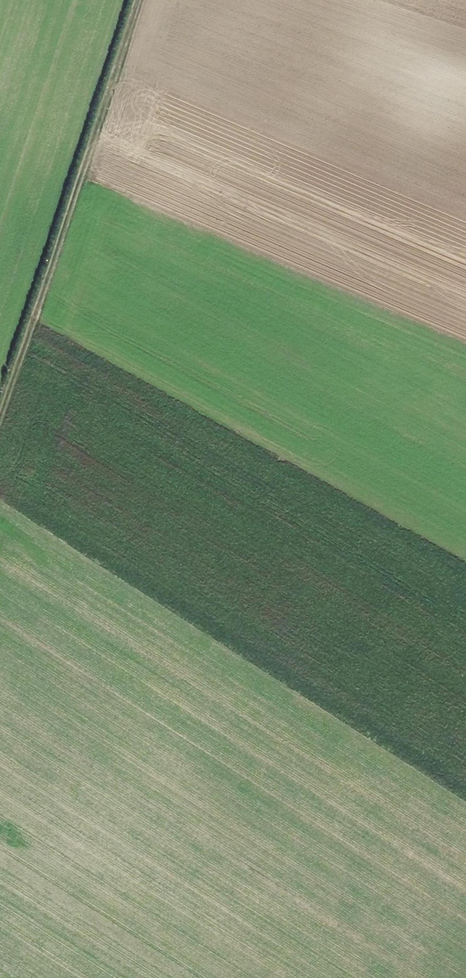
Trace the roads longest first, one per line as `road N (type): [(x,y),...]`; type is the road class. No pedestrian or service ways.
road 1 (track): [(135,0),(0,414)]

